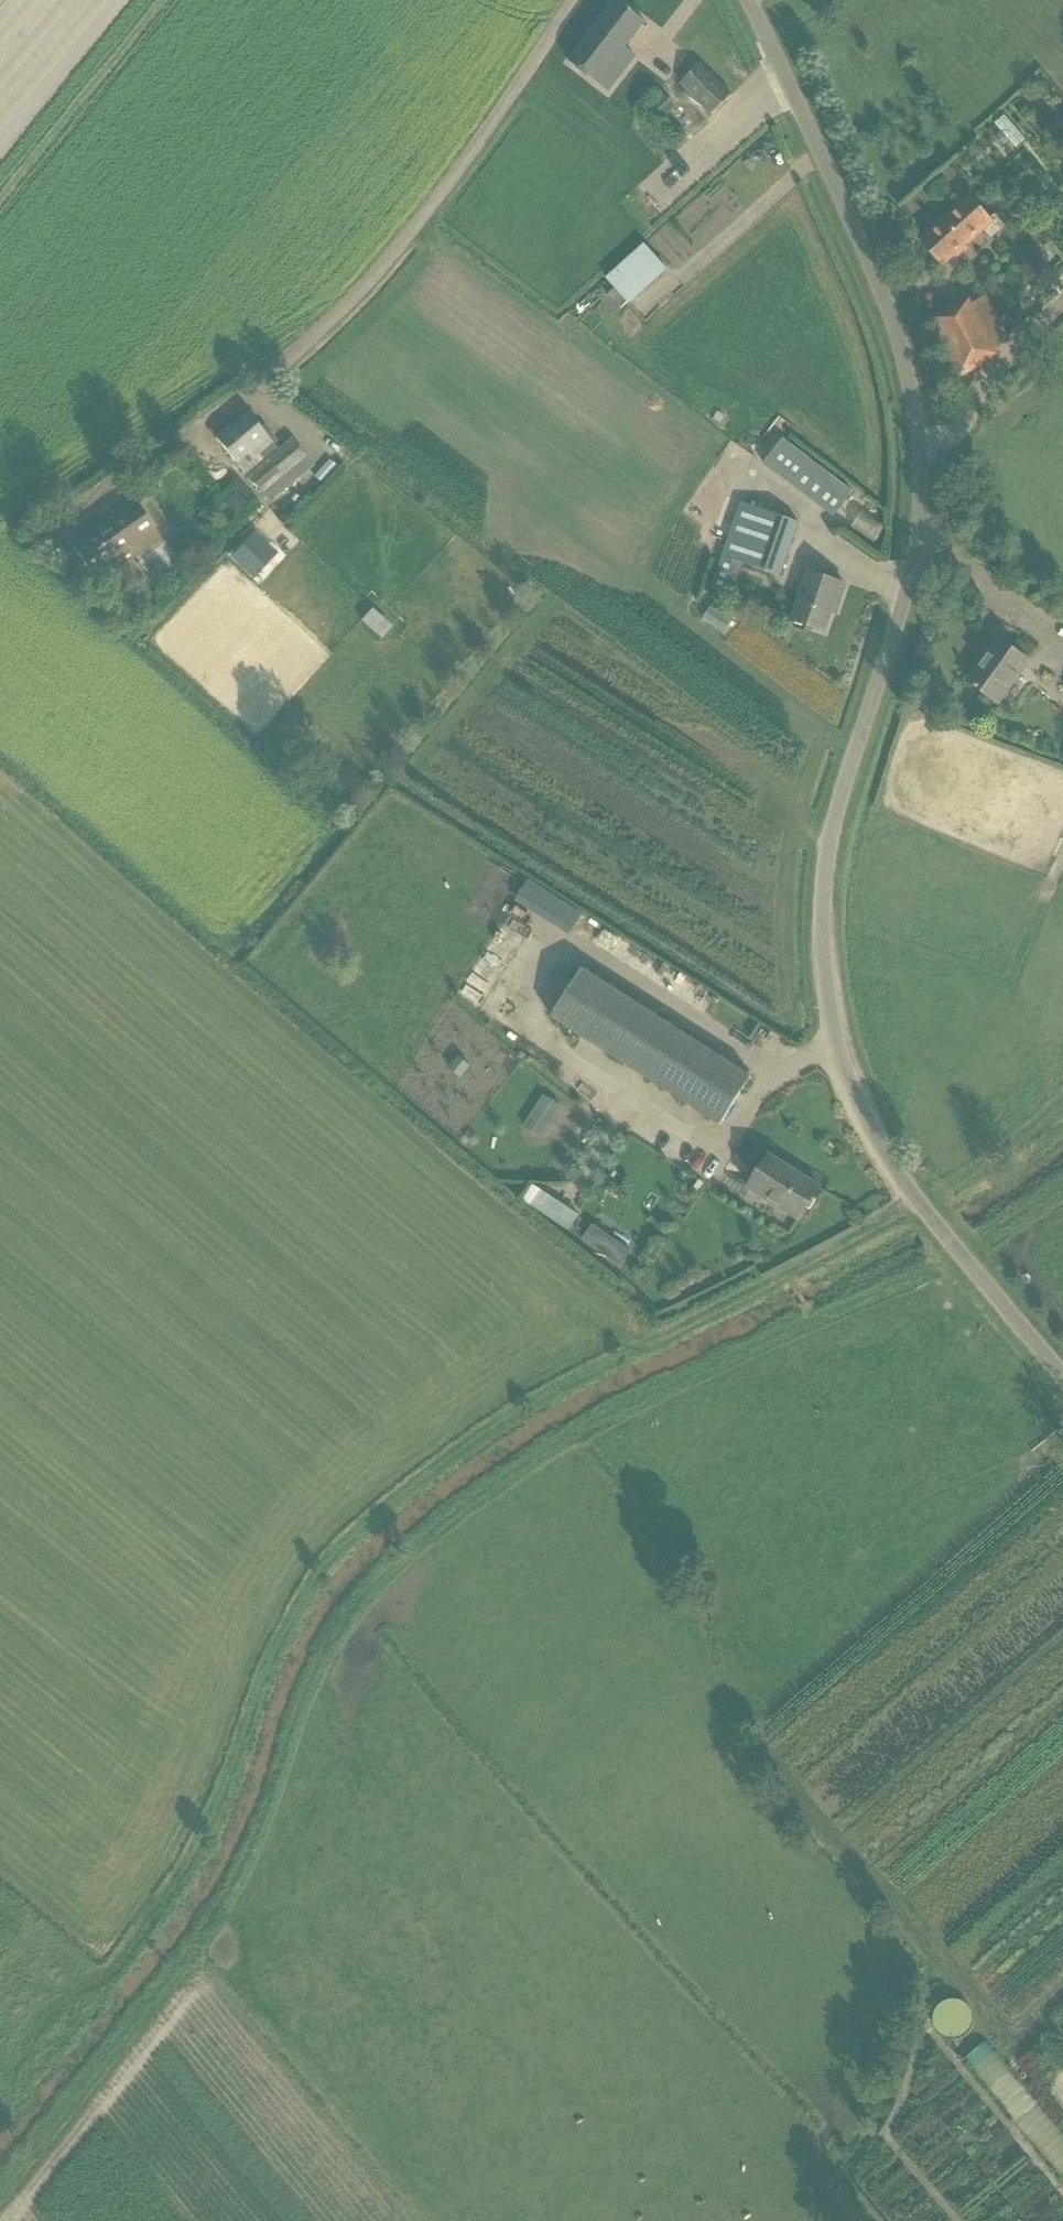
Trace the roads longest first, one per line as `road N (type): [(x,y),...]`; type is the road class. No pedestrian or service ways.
road 1 (unclassified): [(1062,1379),(914,1198),(854,1098),(827,1024),(816,921),(821,838),(897,583),(907,505),(902,392),(884,324),(748,0)]
road 2 (unclassified): [(252,388),(348,307),(416,223),(568,0)]

